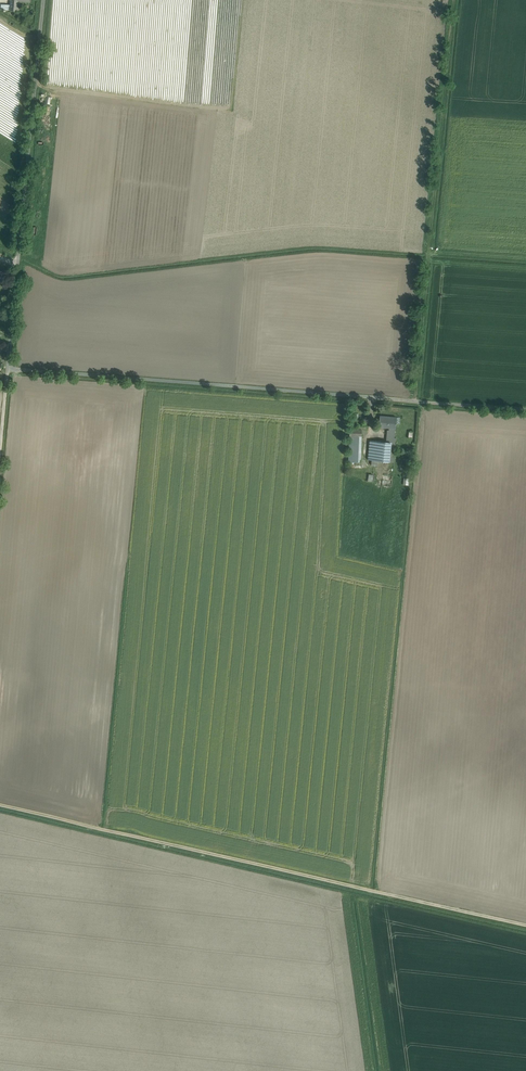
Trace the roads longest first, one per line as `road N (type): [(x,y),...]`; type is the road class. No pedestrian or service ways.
road 1 (unclassified): [(43,0),(8,369),(525,409)]
road 2 (track): [(0,804),(525,925)]
road 3 (track): [(455,0),(415,401)]

